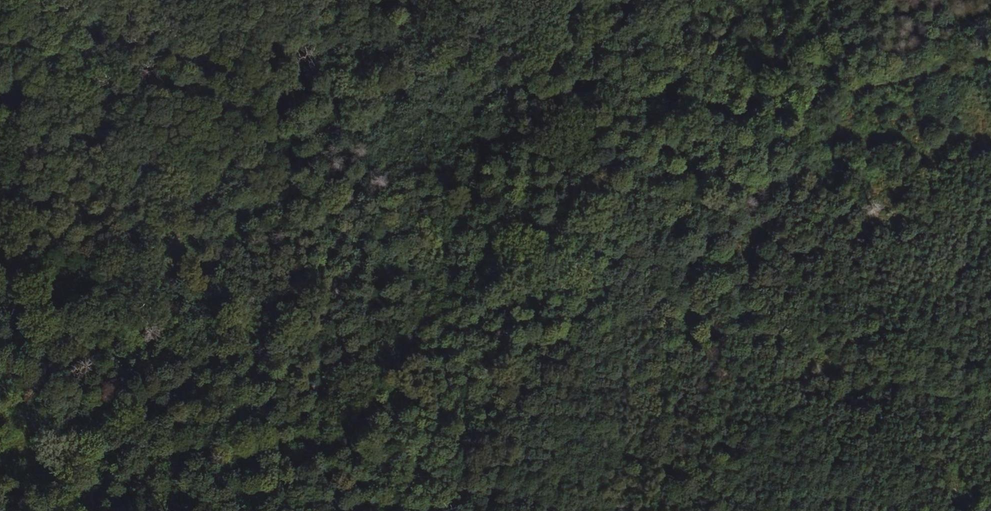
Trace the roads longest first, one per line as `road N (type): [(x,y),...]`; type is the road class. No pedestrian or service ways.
road 1 (track): [(990,59),(526,132),(489,147),(402,362),(366,409),(309,436),(164,454),(0,420)]

